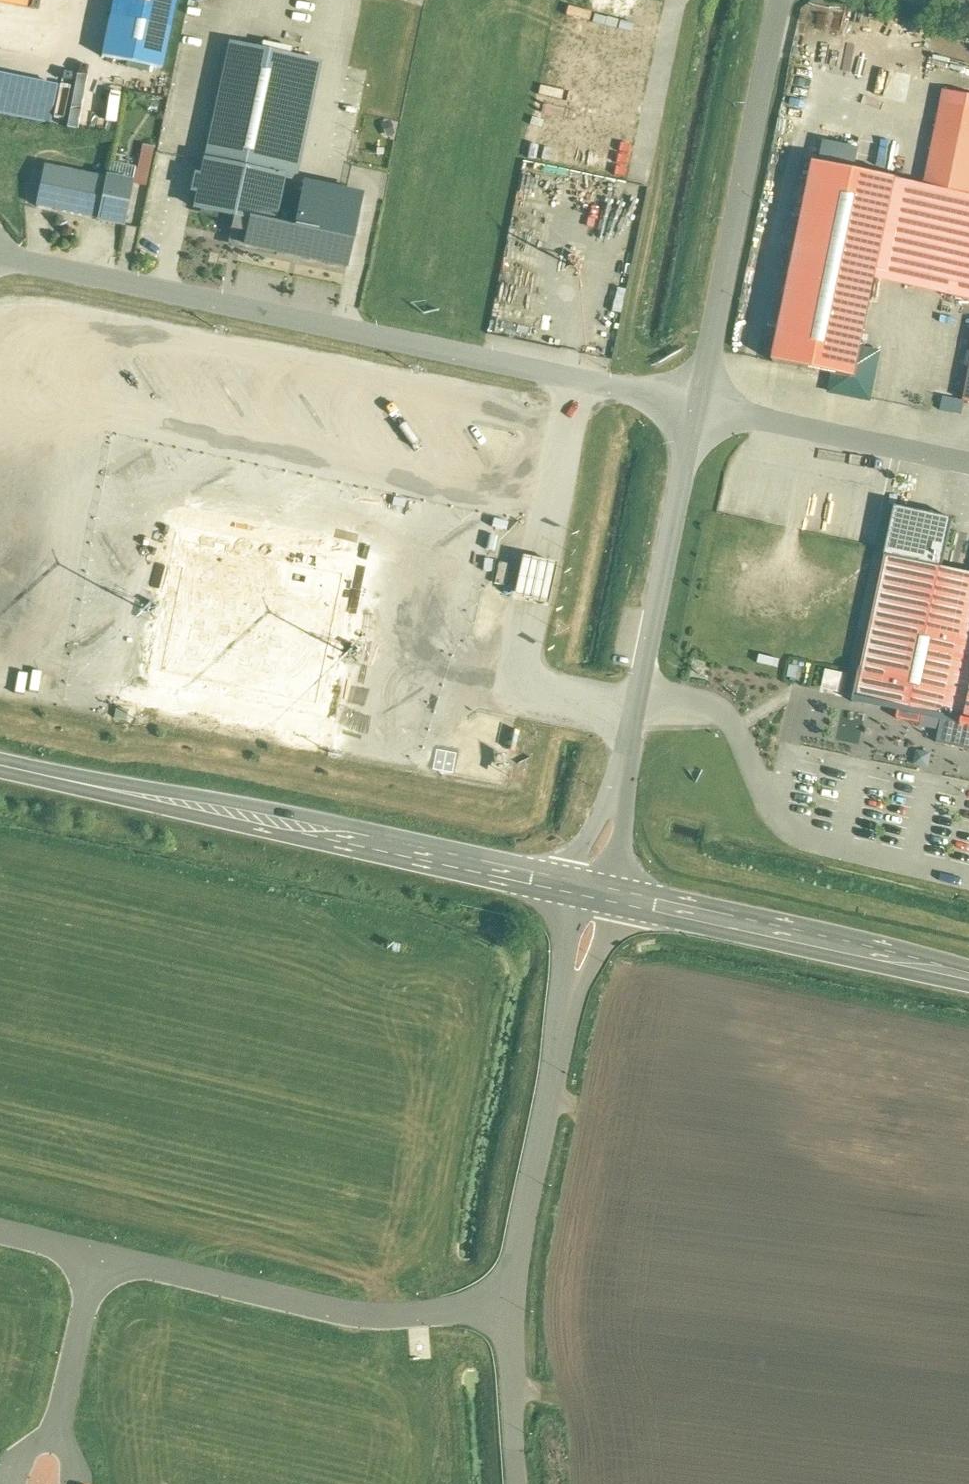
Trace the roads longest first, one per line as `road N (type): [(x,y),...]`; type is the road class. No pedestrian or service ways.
road 1 (residential): [(0,258),(696,408)]
road 2 (secondary): [(593,895),(0,764)]
road 3 (residential): [(593,895),(696,408)]
road 4 (unclassified): [(512,1305),(593,895)]
road 5 (residential): [(696,408),(781,0)]
road 6 (unclassified): [(512,1305),(421,1320),(354,1320),(106,1261)]
road 7 (secondary): [(968,982),(593,895)]
road 8 (residential): [(696,408),(968,466)]
road 9 (unclassified): [(106,1261),(52,1483)]
road 10 (unclassified): [(521,1483),(512,1305)]

